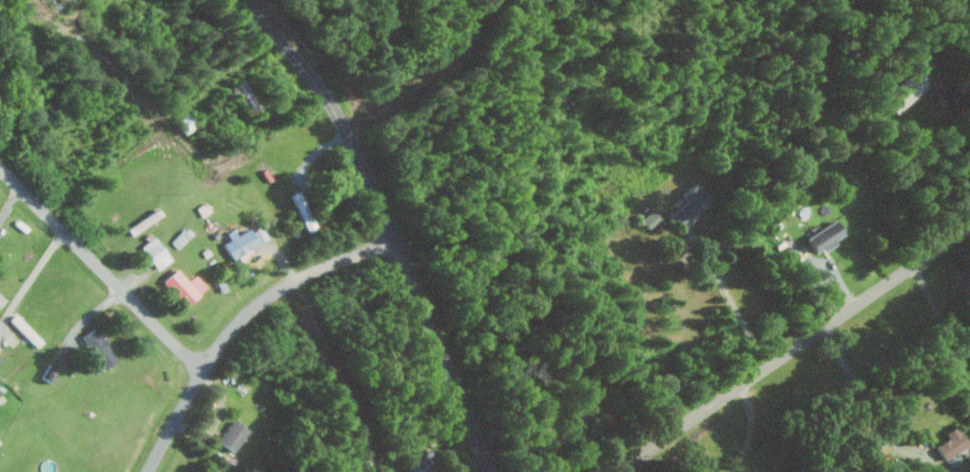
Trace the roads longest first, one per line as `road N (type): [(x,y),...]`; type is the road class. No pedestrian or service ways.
road 1 (residential): [(493,471),(395,241),(315,83),(229,0)]
road 2 (residential): [(629,471),(969,231)]
road 3 (residential): [(395,241),(269,295),(206,374),(150,471)]
road 4 (residential): [(206,374),(0,170)]

